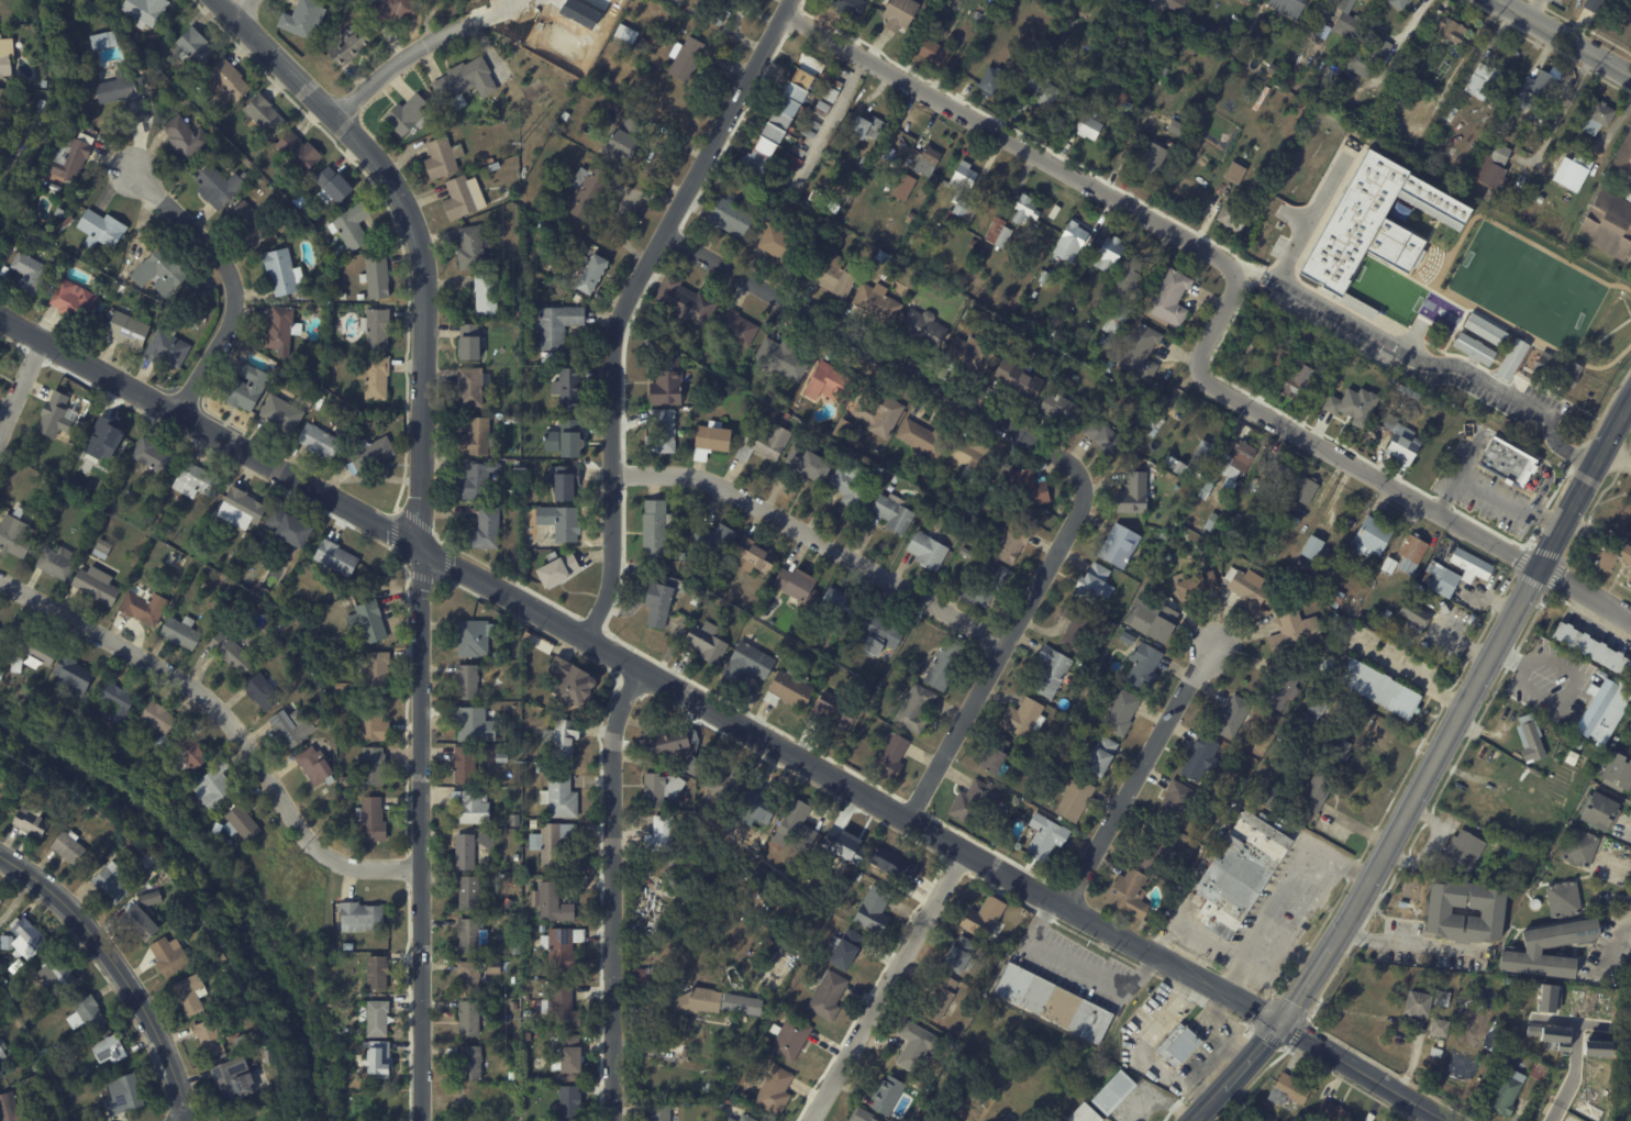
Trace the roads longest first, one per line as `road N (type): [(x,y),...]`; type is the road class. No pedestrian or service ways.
road 1 (tertiary): [(0,316),(1069,911),(1227,990),(1446,1120)]
road 2 (residential): [(790,9),(1227,260),(1233,290),(1199,352),(1207,382),(1630,620)]
road 3 (secondary): [(1195,1120),(1282,1024),(1630,399)]
road 4 (residential): [(586,636),(611,579),(617,326),(795,0)]
road 5 (residential): [(420,546),(425,270),(412,222),(393,180),(342,115),(231,0)]
road 6 (residential): [(421,1120),(420,546)]
road 7 (residential): [(0,582),(193,689),(233,730),(309,842),(333,862),(421,869)]
road 8 (residential): [(666,233),(1068,460),(1084,482)]
road 9 (residential): [(612,1120),(610,729),(635,665)]
road 10 (residential): [(612,474),(696,477),(720,486),(1006,641)]
road 11 (residential): [(1084,482),(1081,510),(909,820)]
road 12 (tertiary): [(185,1120),(141,1002),(104,948),(58,898),(0,855)]
road 13 (residential): [(811,1120),(962,852)]
road 14 (residential): [(1069,911),(1214,640)]
road 15 (residential): [(182,413),(234,311),(233,287),(226,265),(131,168)]
road 16 (residential): [(342,115),(440,38),(477,20)]
road 17 (tertiary): [(1493,0),(1630,76)]

